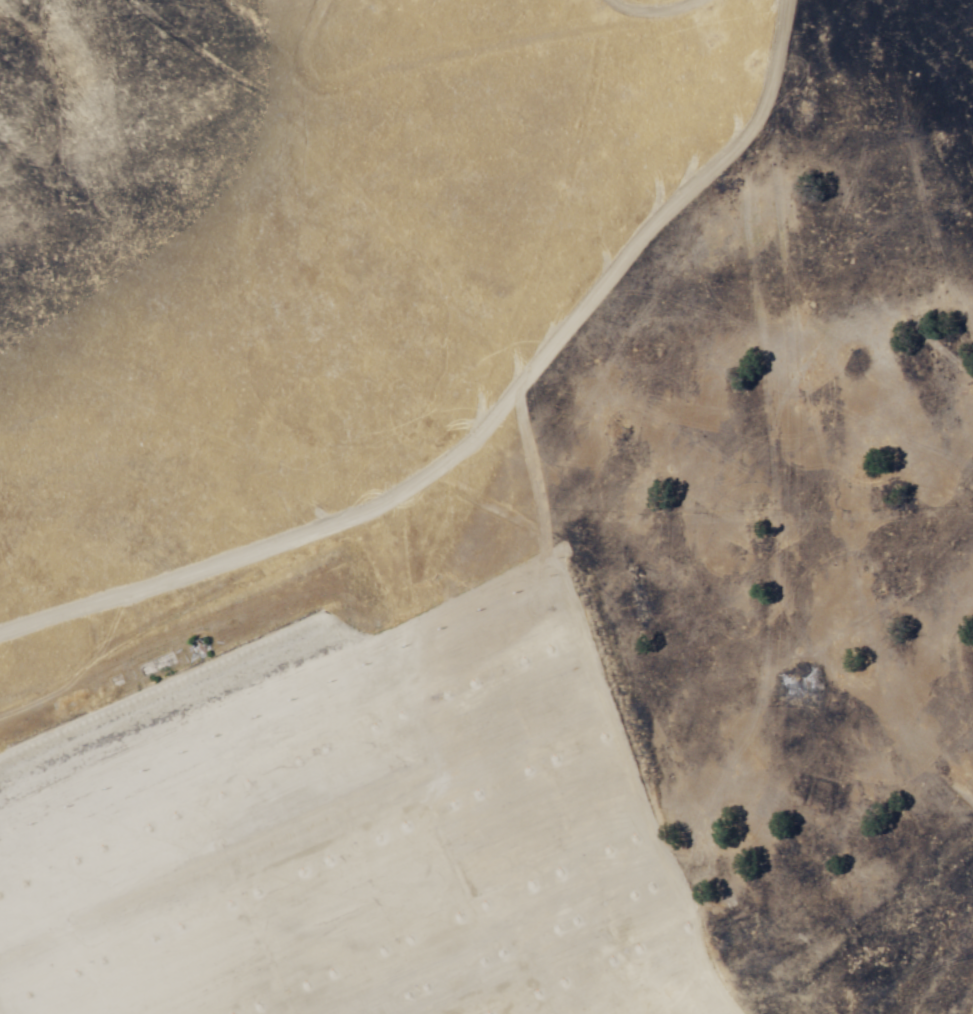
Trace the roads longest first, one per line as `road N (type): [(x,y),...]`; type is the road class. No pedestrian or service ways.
road 1 (track): [(0,620),(107,583),(259,568),(328,599),(531,1013)]
road 2 (track): [(328,599),(764,115),(782,0)]

